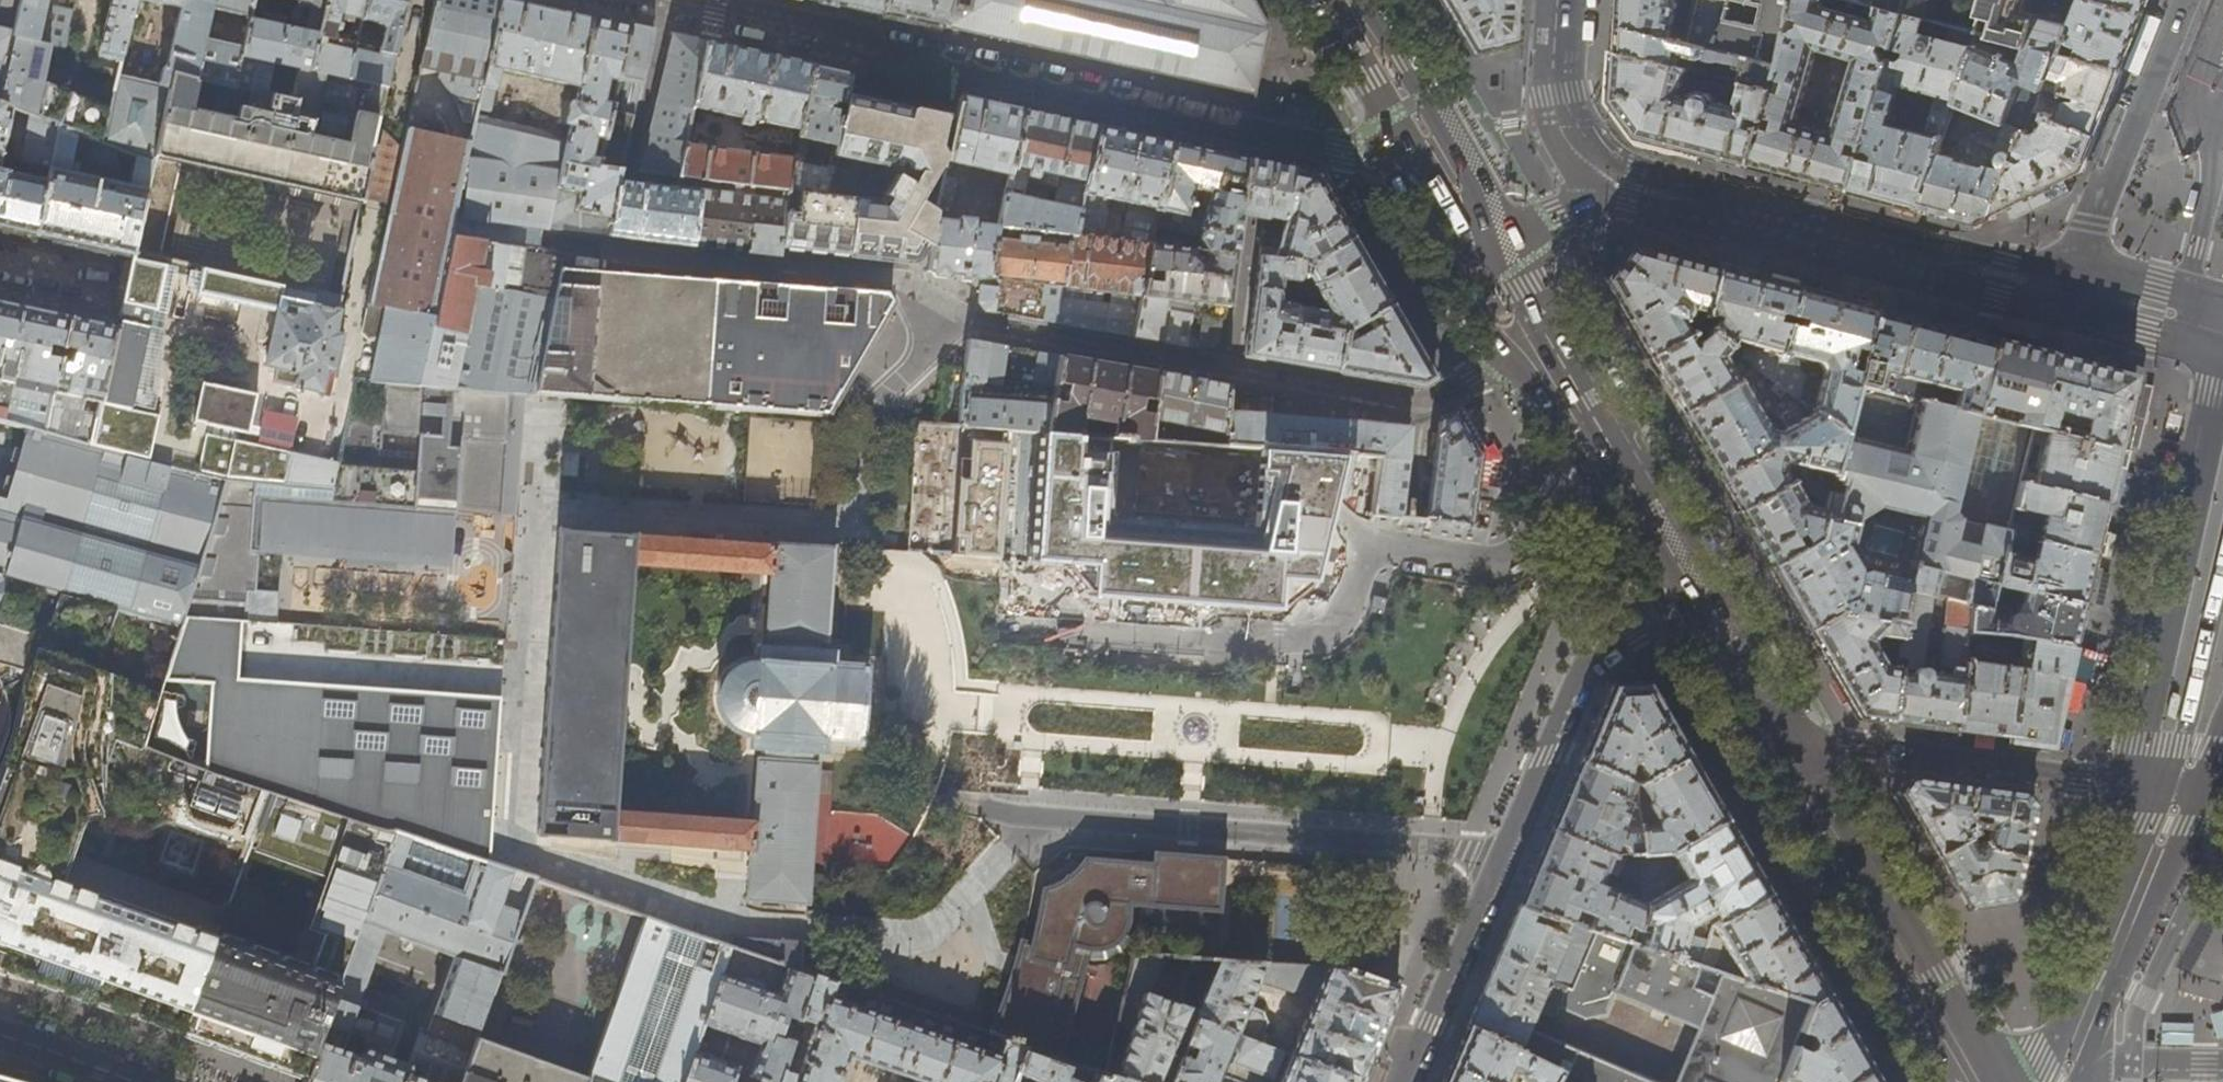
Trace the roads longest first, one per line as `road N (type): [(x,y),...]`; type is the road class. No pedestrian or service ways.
road 1 (residential): [(1393,149),(1362,154),(1260,135),(663,0)]
road 2 (primary): [(1393,149),(1418,213),(1475,311),(1516,358),(1665,610)]
road 3 (tertiary): [(1616,183),(2070,286)]
road 4 (residential): [(1497,854),(1036,818)]
road 5 (residential): [(2222,376),(2134,783)]
road 6 (primary): [(1702,590),(1504,243)]
road 7 (primary): [(1974,1081),(1775,747)]
road 8 (residential): [(2134,783),(1836,742),(1775,747)]
road 9 (secondary): [(2086,1081),(2112,988),(2210,784)]
road 10 (residential): [(1665,610),(1602,646),(1579,670),(1497,854)]
road 11 (residential): [(2181,0),(2070,286)]
road 12 (primary): [(1504,243),(1429,99),(1354,0)]
road 13 (residential): [(1497,854),(1398,1081)]
road 14 (residential): [(1616,183),(1584,163),(1559,118),(1560,0)]
road 15 (primary): [(1665,610),(1714,690),(1775,747)]
road 16 (primary): [(1775,747),(1749,670),(1702,590)]
road 17 (tertiary): [(1384,122),(1459,220),(1504,243)]
road 18 (tertiary): [(2070,286),(2145,338),(2222,359)]
road 19 (tertiary): [(2222,304),(2188,294),(2070,286)]
road 20 (residential): [(135,1081),(0,1034)]
road 21 (residential): [(2086,1081),(2131,1064),(2222,1064)]
road 22 (primary): [(1341,0),(1384,122)]
road 23 (tertiary): [(1504,243),(1616,183)]

